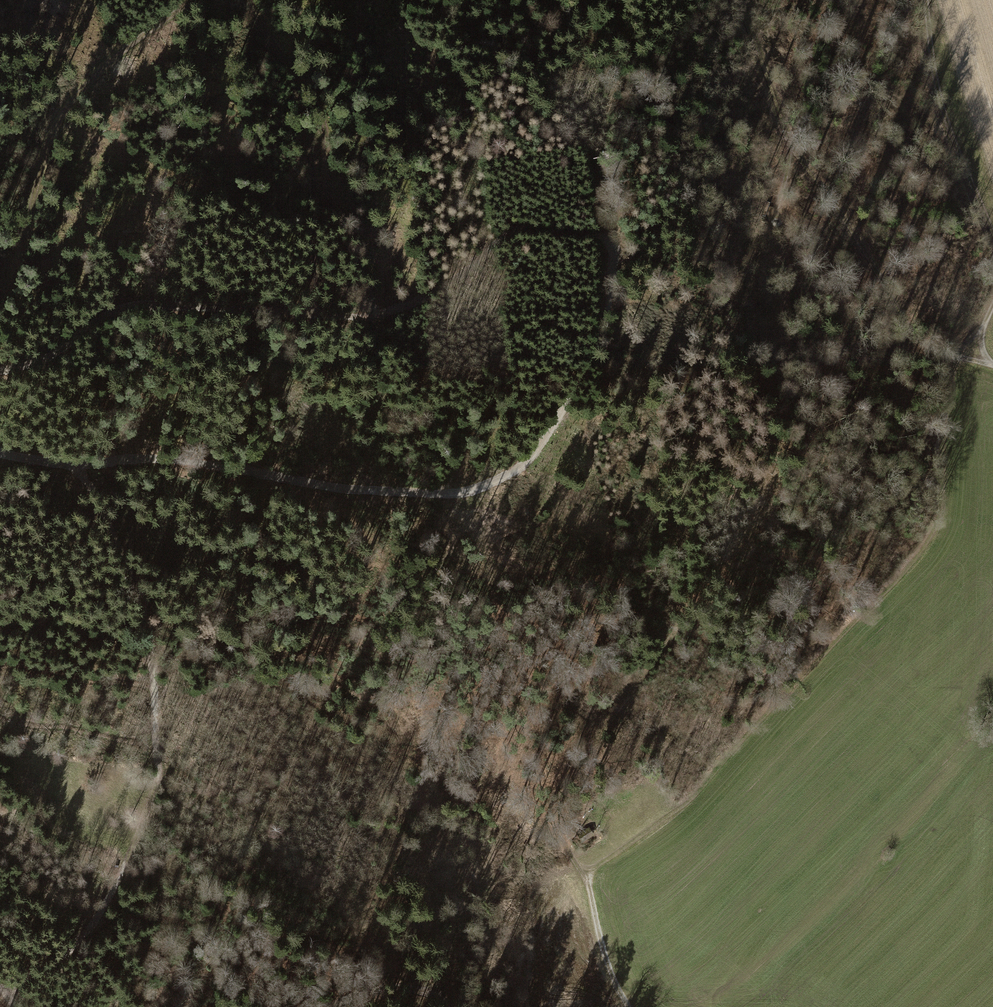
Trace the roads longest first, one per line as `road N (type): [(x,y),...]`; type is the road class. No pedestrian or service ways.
road 1 (track): [(585,877),(680,815),(930,561),(947,521),(954,399),(992,304)]
road 2 (track): [(78,472),(135,461),(406,492),(472,489),(515,474),(556,423),(594,348),(624,244)]
road 3 (track): [(78,472),(150,611),(158,778),(133,863),(92,924),(5,994)]
road 4 (track): [(743,0),(788,131),(899,314),(921,343),(985,363)]
road 5 (track): [(628,1006),(563,817),(684,619)]
road 6 (track): [(201,0),(120,50),(62,112),(0,315)]
road 7 (track): [(992,238),(947,128),(926,0)]

